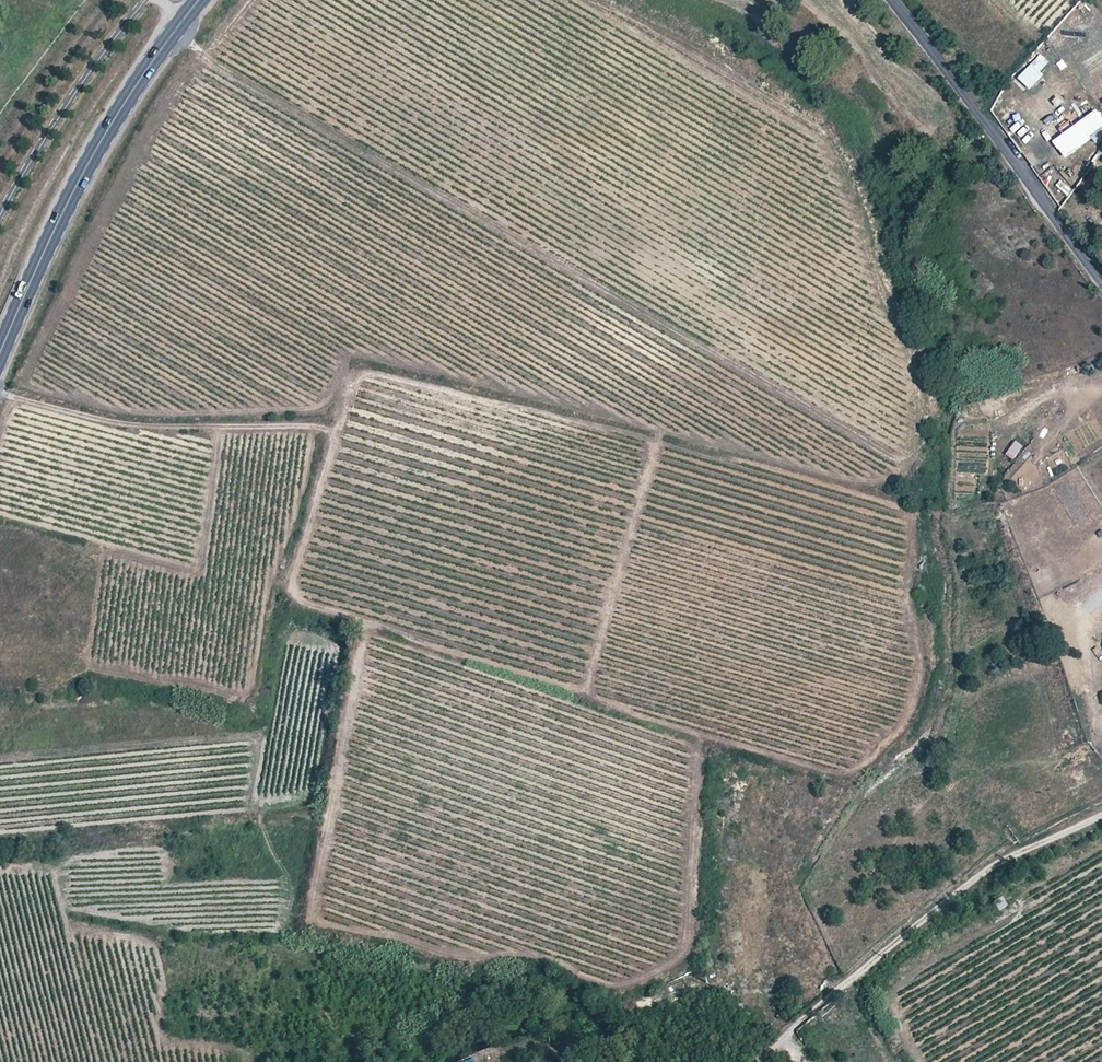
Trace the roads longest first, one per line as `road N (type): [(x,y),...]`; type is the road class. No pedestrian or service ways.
road 1 (track): [(760,1061),(800,1020),(1006,856),(1101,811)]
road 2 (secondary): [(0,354),(96,153),(200,0)]
road 3 (unclassified): [(1101,281),(893,0)]
road 4 (track): [(118,0),(0,180)]

